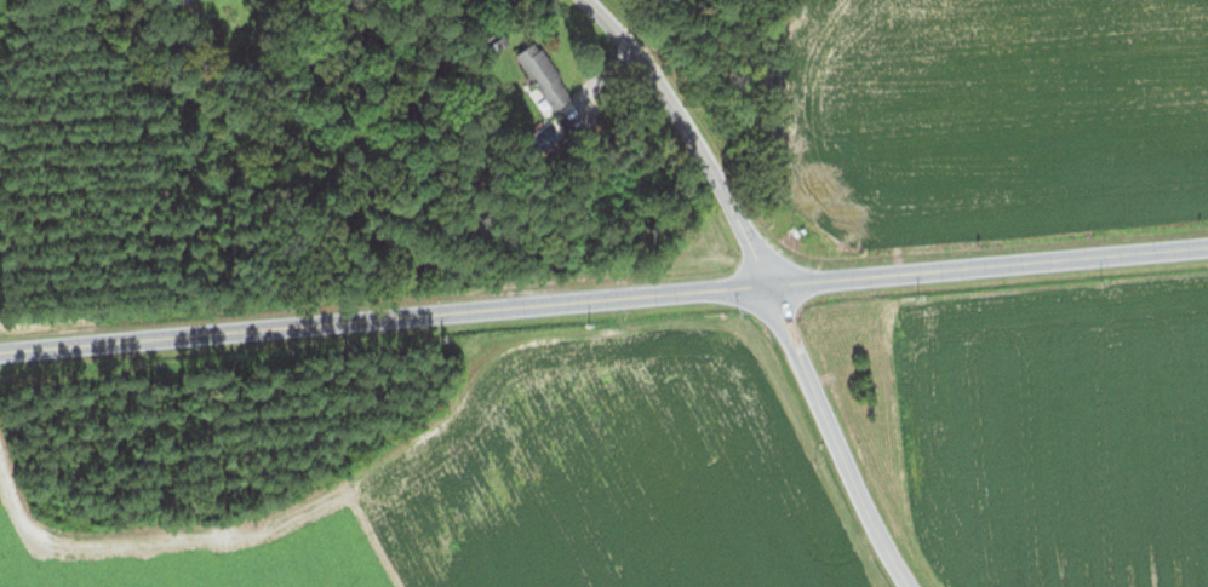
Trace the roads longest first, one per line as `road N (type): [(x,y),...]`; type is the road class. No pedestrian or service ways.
road 1 (primary): [(1207,246),(0,350)]
road 2 (residential): [(574,0),(641,73),(766,286)]
road 3 (tertiary): [(910,586),(863,503),(766,286)]

